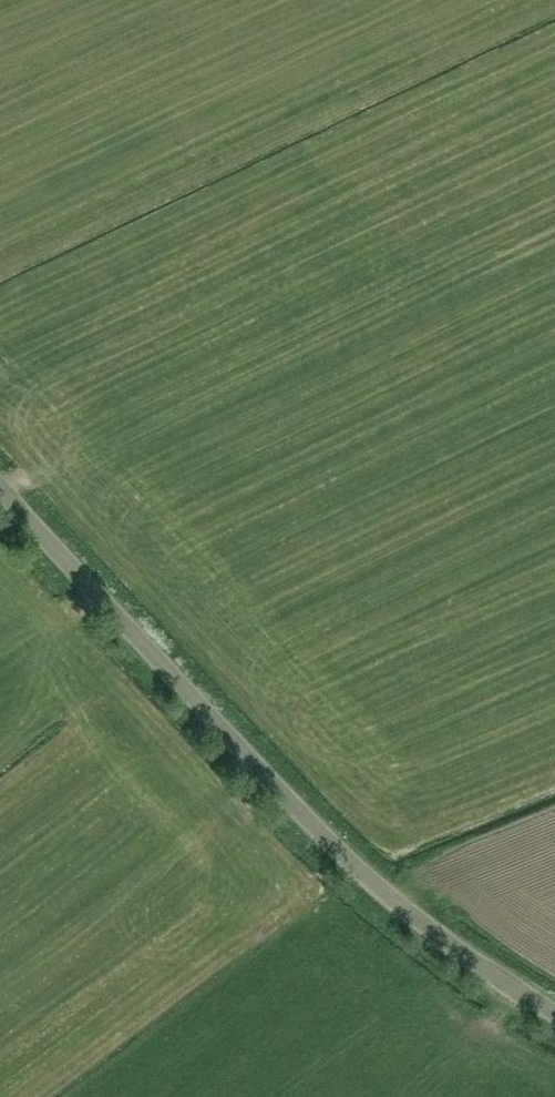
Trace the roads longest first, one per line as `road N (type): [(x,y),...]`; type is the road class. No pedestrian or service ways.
road 1 (unclassified): [(554,1014),(412,918),(327,839),(0,489)]

